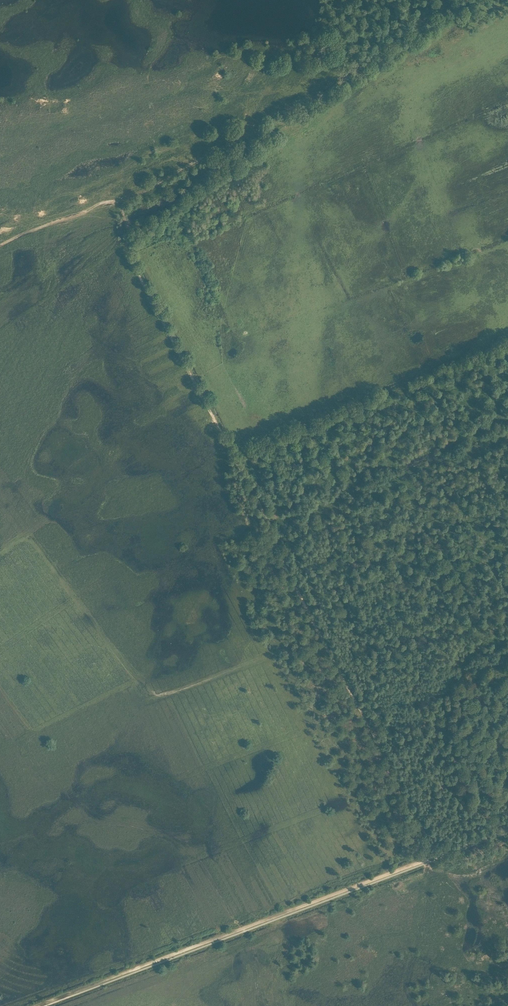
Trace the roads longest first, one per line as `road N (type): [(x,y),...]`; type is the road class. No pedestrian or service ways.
road 1 (track): [(439,856),(127,253),(123,201)]
road 2 (track): [(439,856),(35,1005)]

